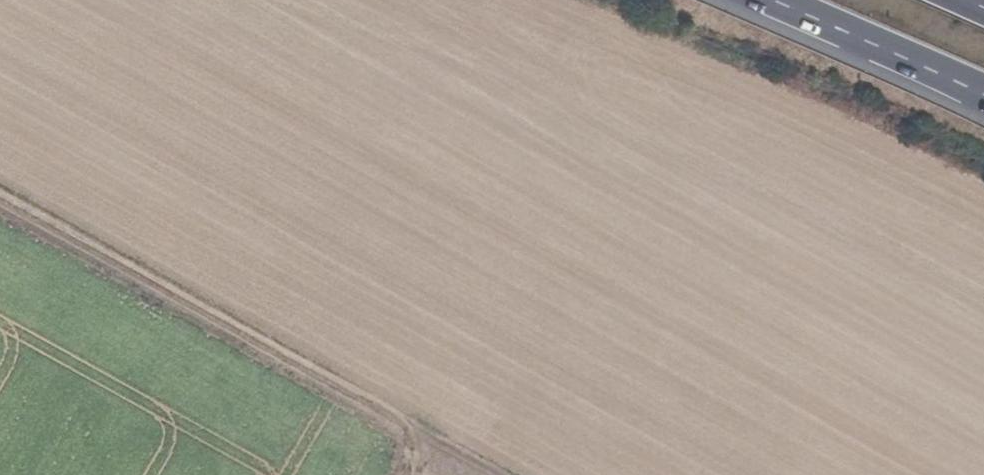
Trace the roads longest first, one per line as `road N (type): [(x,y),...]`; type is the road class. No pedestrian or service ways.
road 1 (track): [(0,210),(478,474)]
road 2 (trunk): [(775,0),(983,88)]

